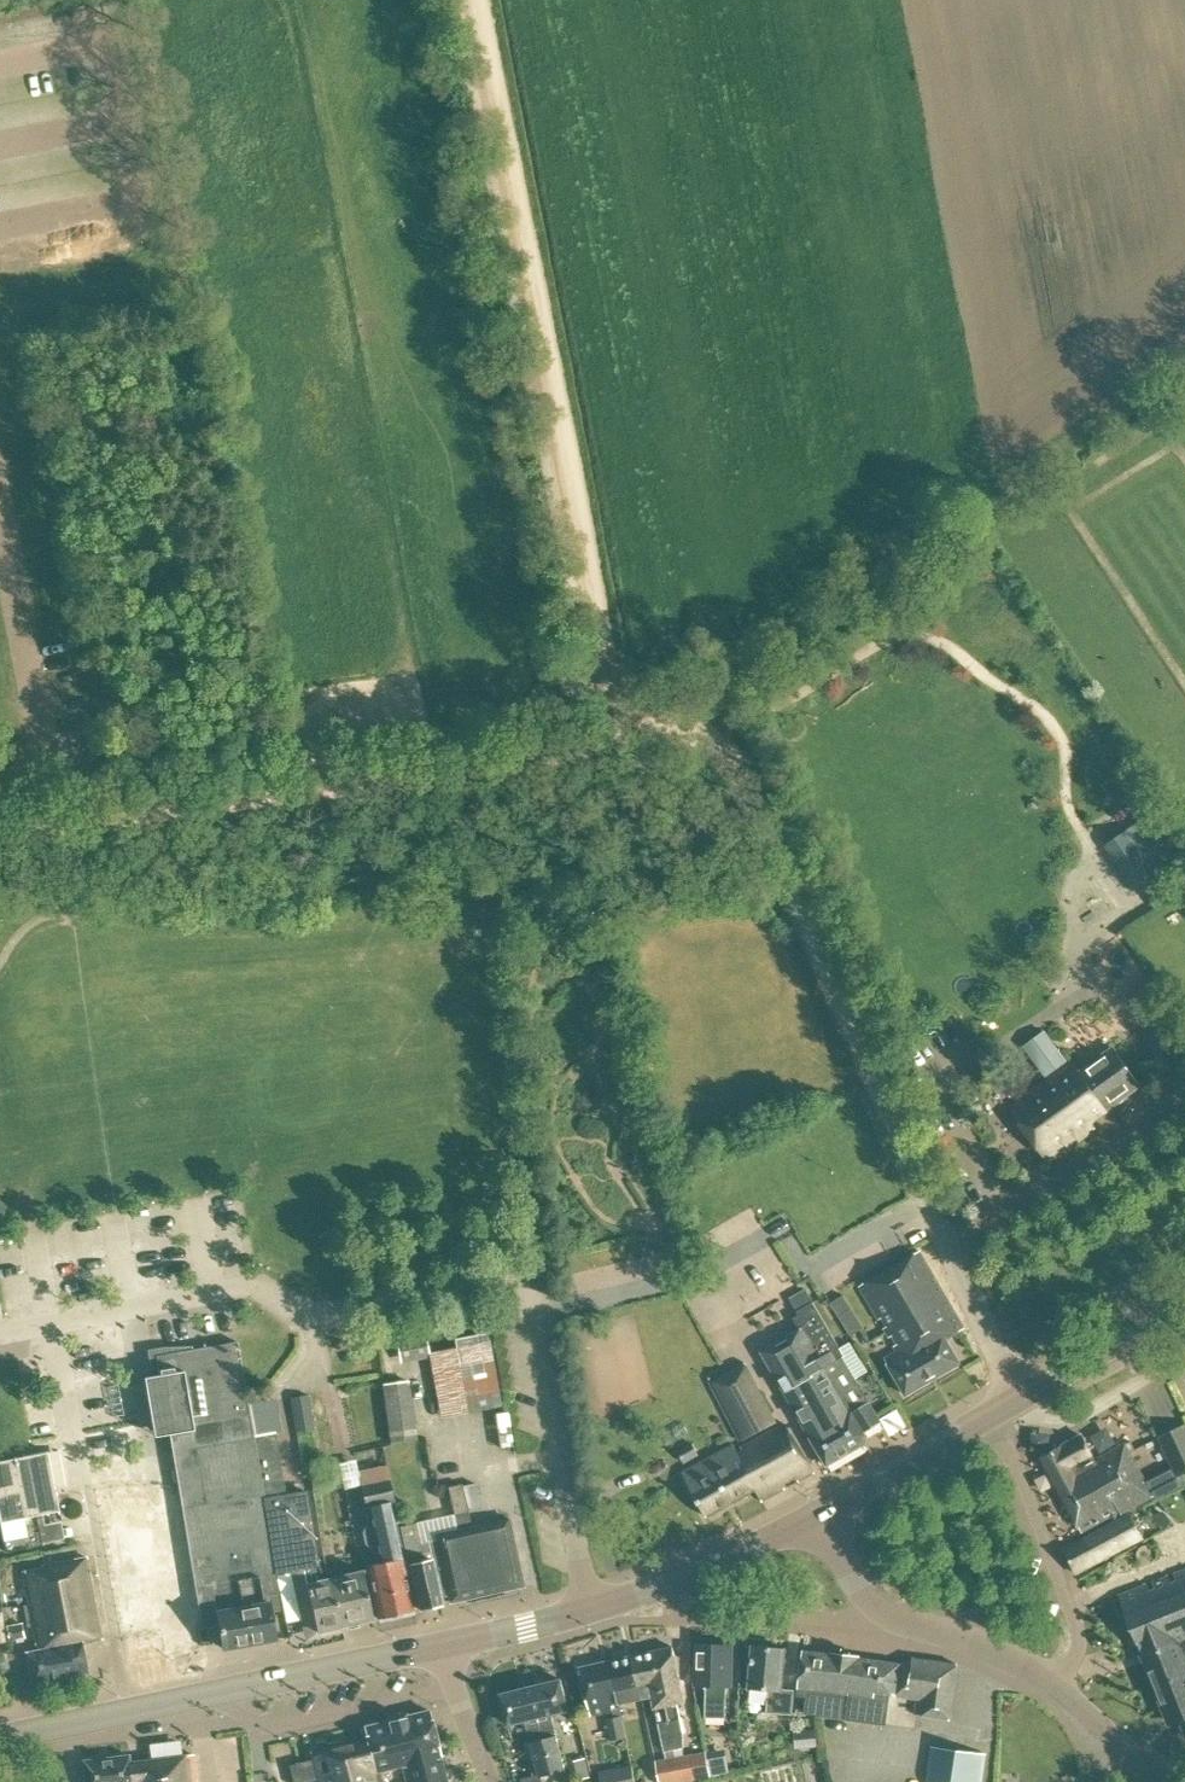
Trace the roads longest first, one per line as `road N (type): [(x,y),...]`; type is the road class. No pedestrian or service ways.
road 1 (residential): [(0,1331),(214,1286),(260,1289),(311,1316),(507,1280),(524,1285),(537,1315),(588,1609)]
road 2 (track): [(481,0),(606,659),(627,722)]
road 3 (track): [(0,839),(558,754),(610,741),(627,722)]
road 4 (track): [(1184,368),(745,661),(685,734)]
road 5 (residential): [(790,899),(1019,1399)]
road 6 (secondary): [(0,1739),(441,1646)]
road 7 (tertiary): [(1058,1684),(963,1638),(878,1611),(819,1515)]
road 8 (residential): [(990,1415),(1079,1631),(1058,1684)]
road 9 (track): [(627,722),(725,747),(790,899)]
road 10 (secondary): [(588,1609),(718,1563),(819,1515)]
road 11 (secondary): [(819,1515),(990,1415)]
road 12 (secondary): [(1019,1399),(1184,1301)]
road 13 (secondary): [(441,1646),(588,1609)]
road 14 (residential): [(492,1781),(441,1646)]

